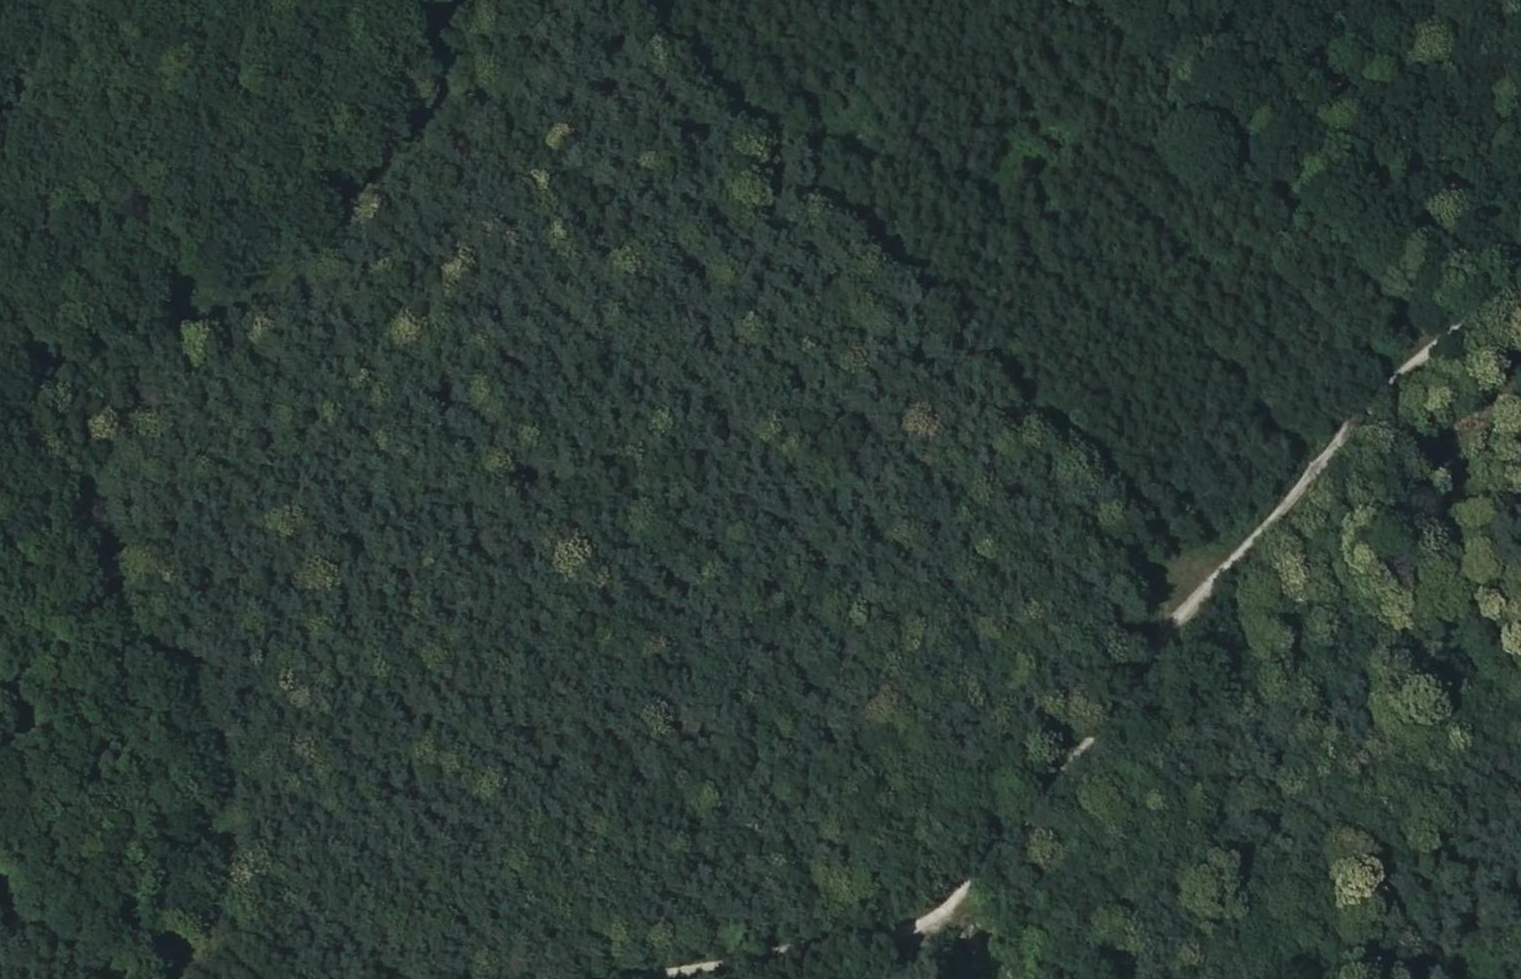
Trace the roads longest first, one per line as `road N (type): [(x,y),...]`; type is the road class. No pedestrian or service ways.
road 1 (track): [(616,978),(930,923),(1048,795),(1314,467),(1520,259)]

